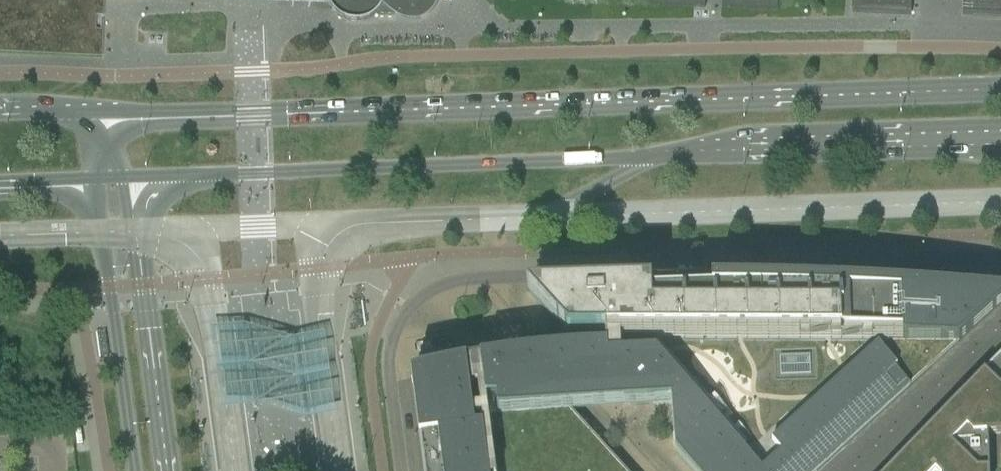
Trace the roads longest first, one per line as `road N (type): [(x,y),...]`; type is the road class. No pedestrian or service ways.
road 1 (secondary): [(1000,90),(105,119)]
road 2 (secondary): [(123,182),(1000,142)]
road 3 (secondary): [(166,470),(123,182)]
road 4 (secondary): [(103,183),(133,470)]

